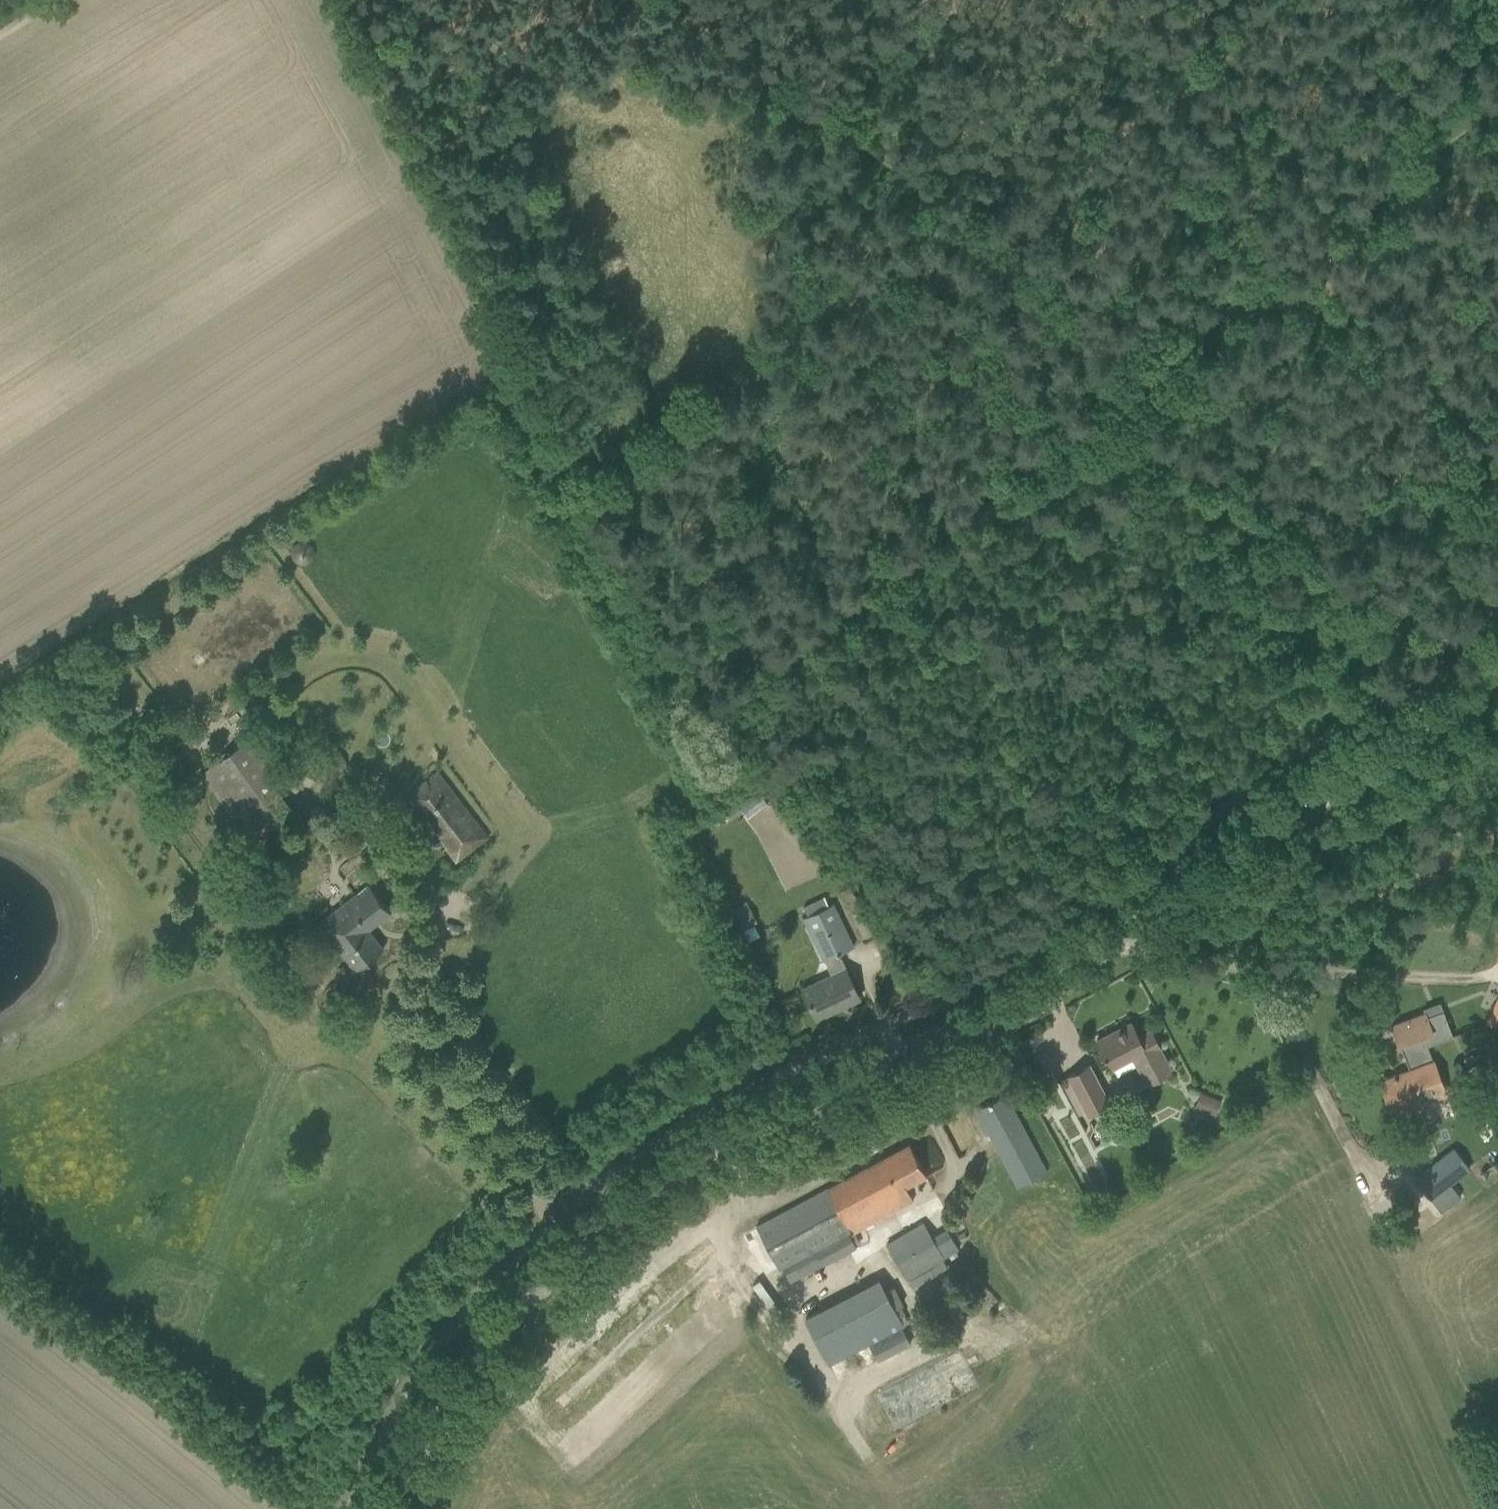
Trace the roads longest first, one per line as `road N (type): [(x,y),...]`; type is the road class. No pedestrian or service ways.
road 1 (tertiary): [(405,1508),(452,1423),(550,1284),(636,1211),(720,1153),(1072,975),(1497,673)]
road 2 (track): [(1497,108),(1105,409),(1022,284),(974,231),(653,0)]

